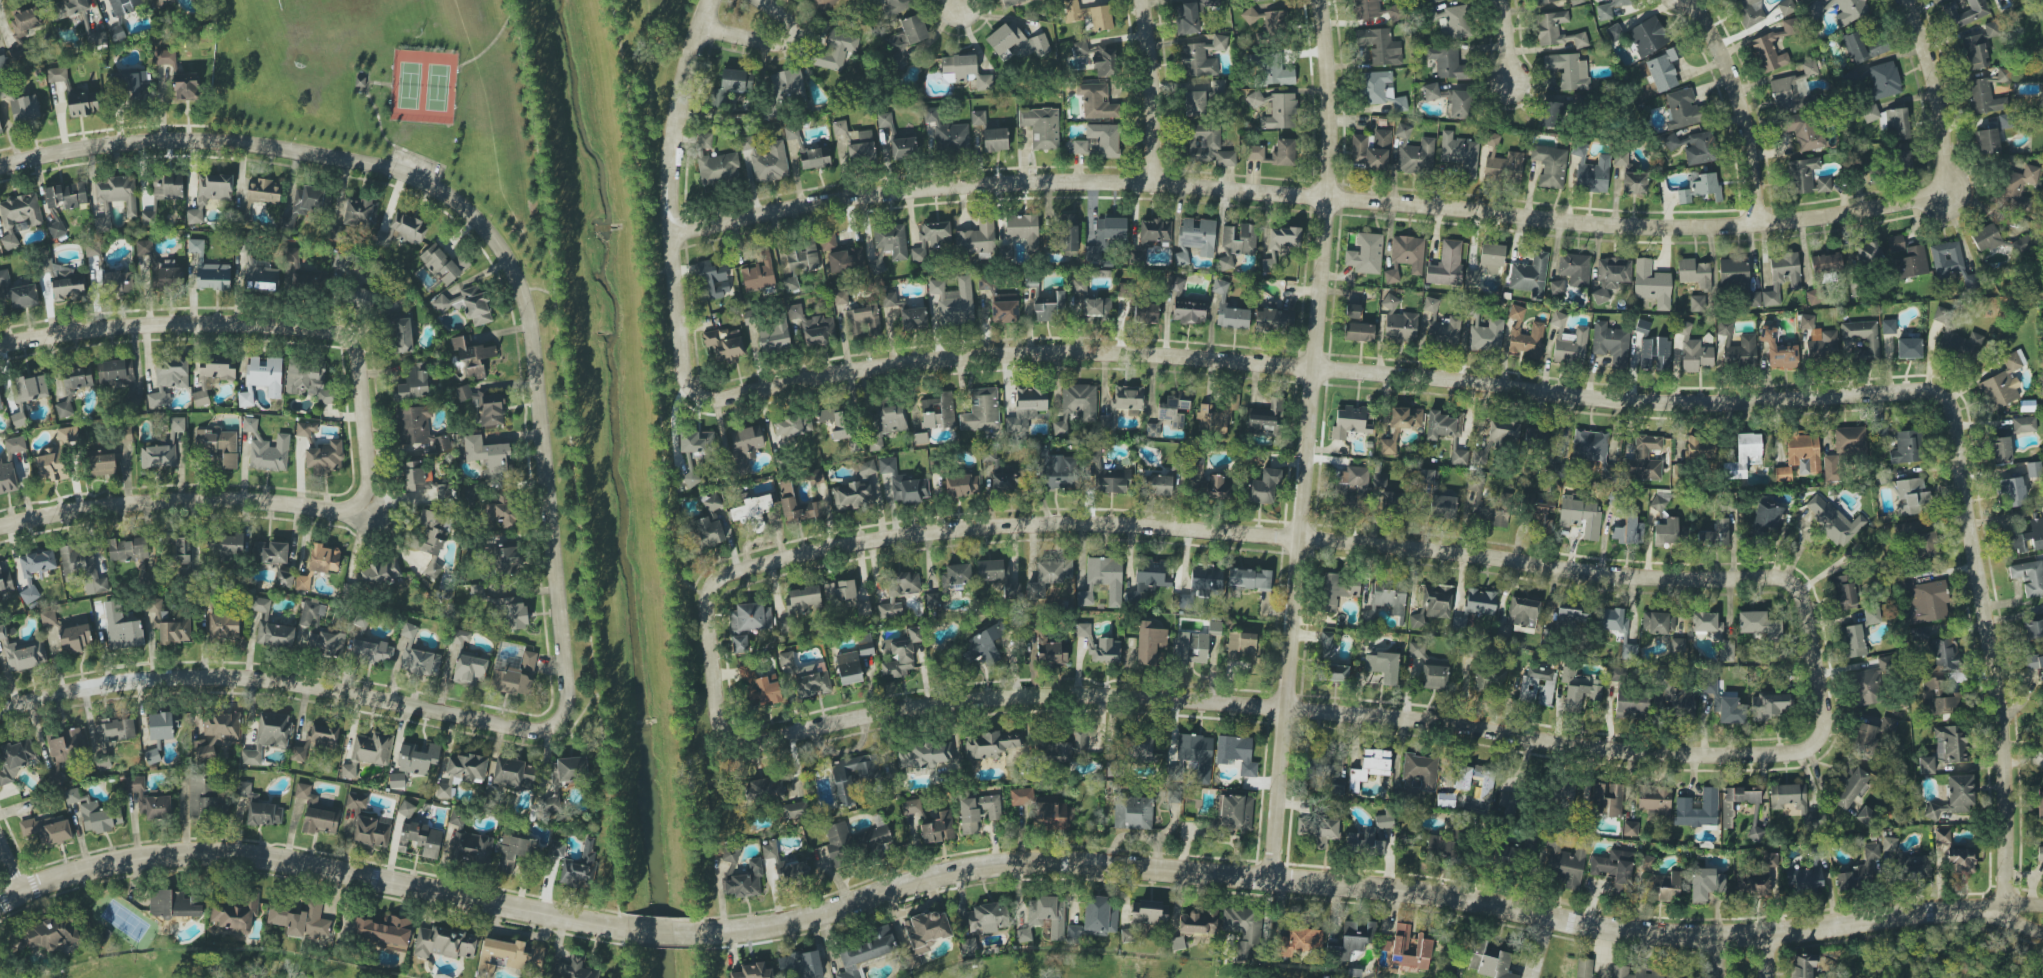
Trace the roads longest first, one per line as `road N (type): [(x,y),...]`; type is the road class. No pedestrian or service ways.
road 1 (residential): [(712,668),(722,730),(736,742),(981,698),(1129,695),(1468,728),(1605,750),(1792,755),(1819,745),(1828,724),(1809,605),(1781,580)]
road 2 (residential): [(674,233),(791,208),(977,185),(1153,182),(1594,223),(1760,226),(1951,197),(1945,148)]
road 3 (residential): [(701,933),(801,920),(981,866),(1061,862),(1430,892),(1667,934),(1762,935),(2002,912)]
road 4 (residential): [(684,348),(686,382),(714,399),(896,365),(1013,354),(1490,382),(1630,401),(1778,402),(1924,391),(1946,397)]
road 5 (residential): [(712,668),(706,597),(722,577),(874,540),(1018,524),(1153,526),(1665,579),(1781,580)]
road 6 (residential): [(0,166),(100,145),(255,145),(377,163),(462,204),(513,262),(534,324),(562,660)]
road 7 (residential): [(1271,878),(1327,196),(1322,0)]
road 8 (residential): [(0,907),(104,865),(179,854),(267,857),(628,929)]
road 9 (residential): [(0,715),(133,678),(198,675),(311,686),(546,729),(563,715),(562,660)]
road 10 (residential): [(0,529),(146,502),(350,509),(364,502),(371,486),(361,354),(335,331),(279,326)]
road 11 (residential): [(2002,912),(2007,793),(2000,690),(1946,397)]
road 12 (residential): [(684,348),(673,160),(684,83),(710,0)]
road 13 (residential): [(0,347),(168,324),(279,326)]
road 14 (residential): [(1760,226),(1746,117),(1692,0)]
road 15 (residential): [(1153,182),(1144,0)]
road 16 (residential): [(1945,148),(1938,86),(1904,0)]
road 17 (residential): [(699,28),(781,39),(782,15),(757,0)]

